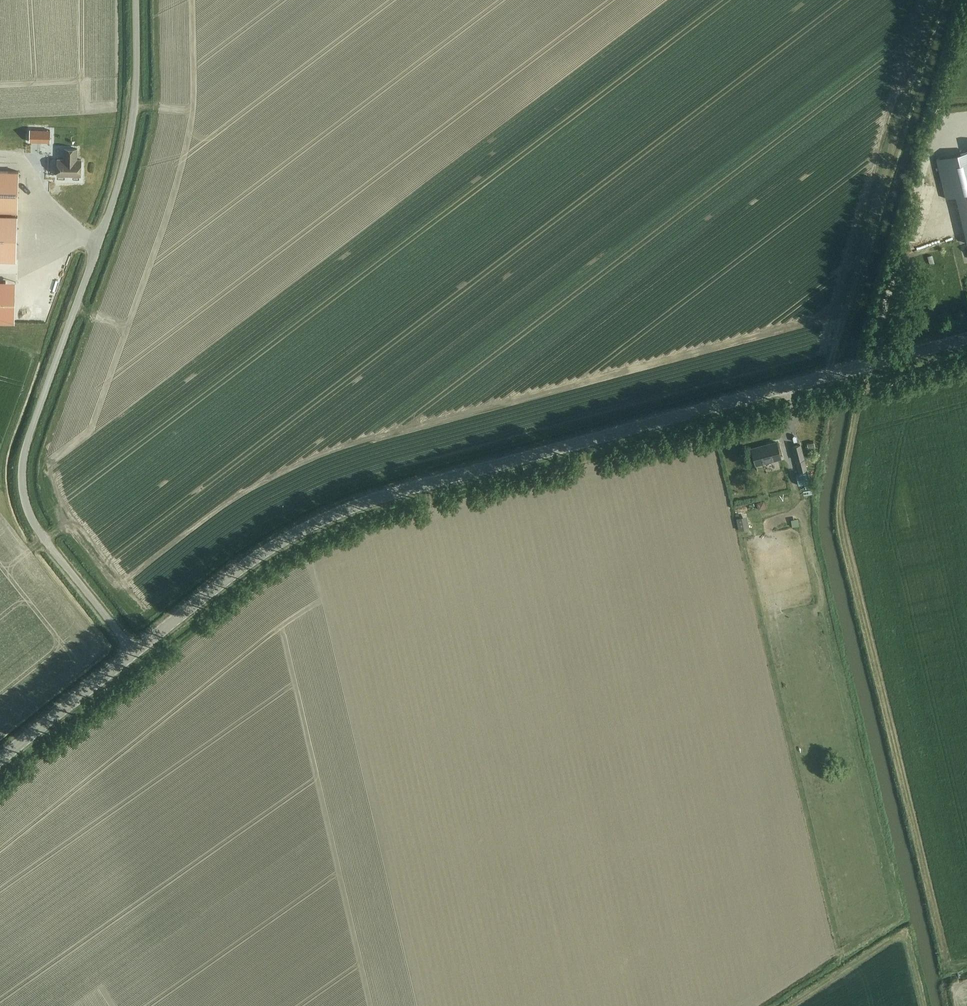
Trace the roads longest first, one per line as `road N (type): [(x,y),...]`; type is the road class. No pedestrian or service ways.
road 1 (secondary): [(136,650),(273,546),(337,515),(419,485),(966,340)]
road 2 (unclassified): [(136,650),(25,507),(19,478),(19,454),(119,184),(132,120),(134,0)]
road 3 (secondary): [(0,760),(136,650)]

